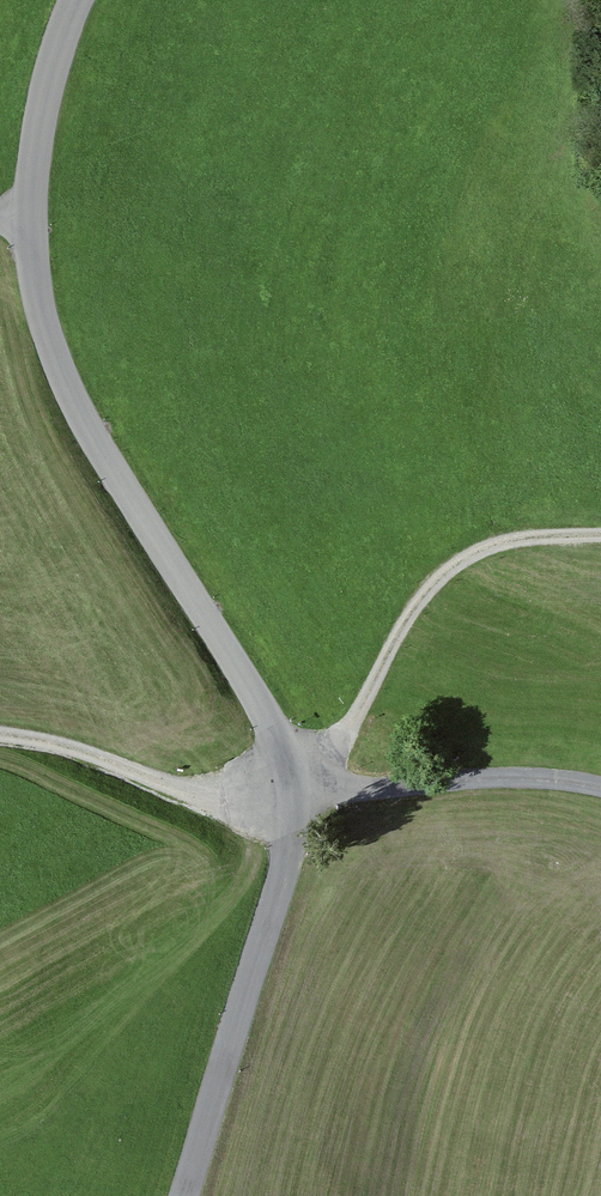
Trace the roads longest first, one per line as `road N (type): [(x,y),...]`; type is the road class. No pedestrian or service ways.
road 1 (unclassified): [(32,220),(41,312),(96,441),(266,707),(308,790)]
road 2 (unclassified): [(308,790),(181,1195)]
road 3 (track): [(600,541),(503,544),(427,587),(363,708),(308,790)]
road 4 (track): [(0,737),(52,740),(210,797),(308,790)]
road 5 (unclassified): [(600,787),(451,780),(308,790)]
road 6 (unclassified): [(78,0),(50,94),(32,220)]

